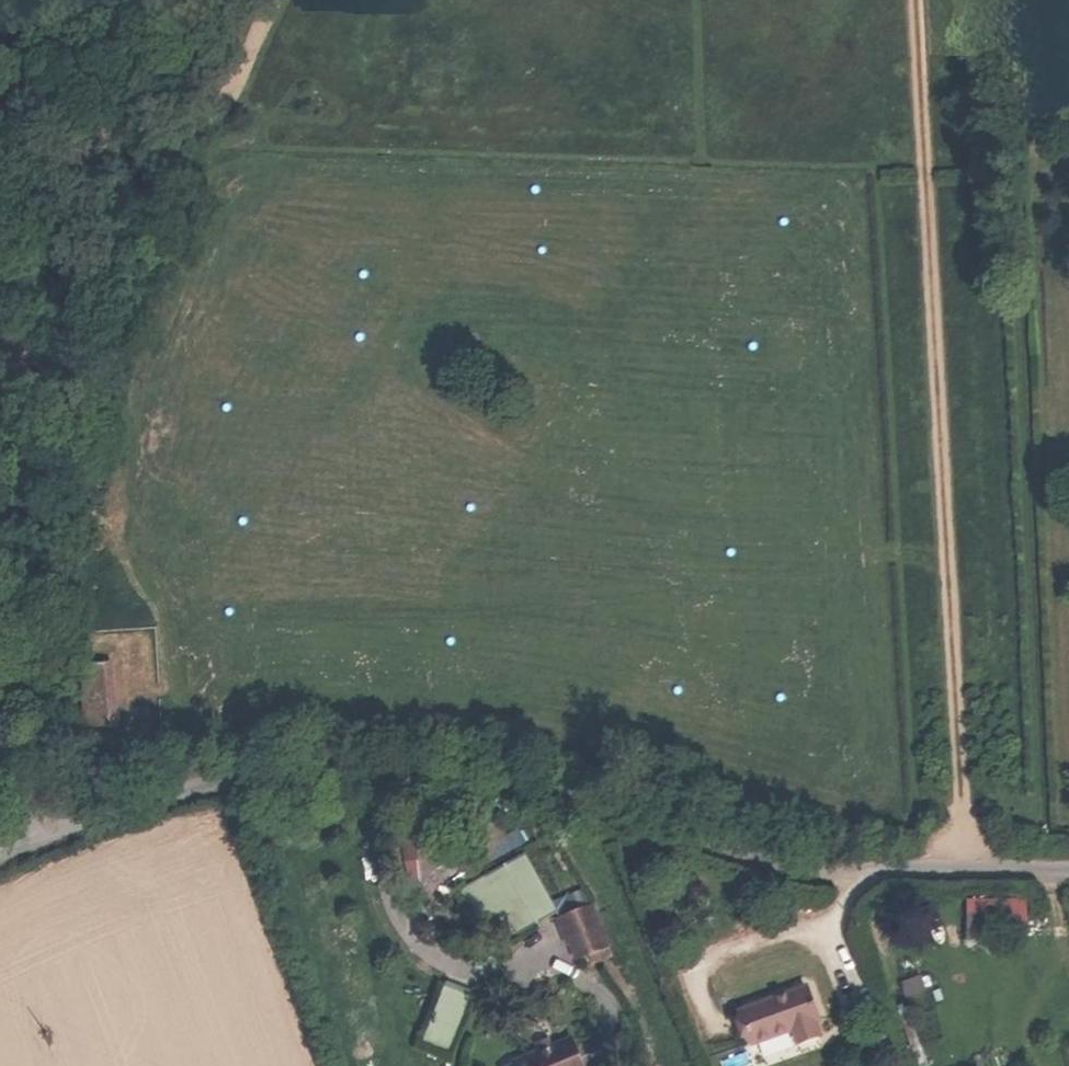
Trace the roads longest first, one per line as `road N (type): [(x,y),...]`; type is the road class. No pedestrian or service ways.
road 1 (unclassified): [(24,840),(220,780),(383,772),(564,789),(784,859),(853,869),(1068,869)]

